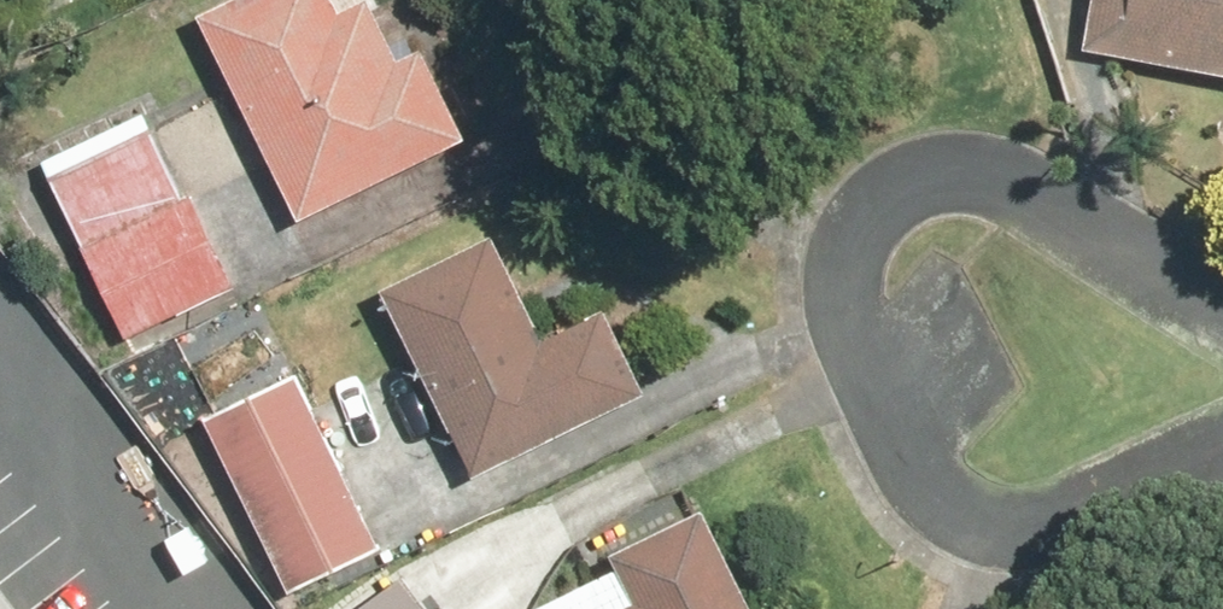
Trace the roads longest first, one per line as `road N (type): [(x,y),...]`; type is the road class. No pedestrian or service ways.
road 1 (residential): [(1222,438),(1089,508),(1035,524),(987,525),(951,510),(923,482),(848,295),(854,253),(873,220),(940,180),(983,179),(1038,200)]
road 2 (residential): [(1038,200),(1222,314)]

